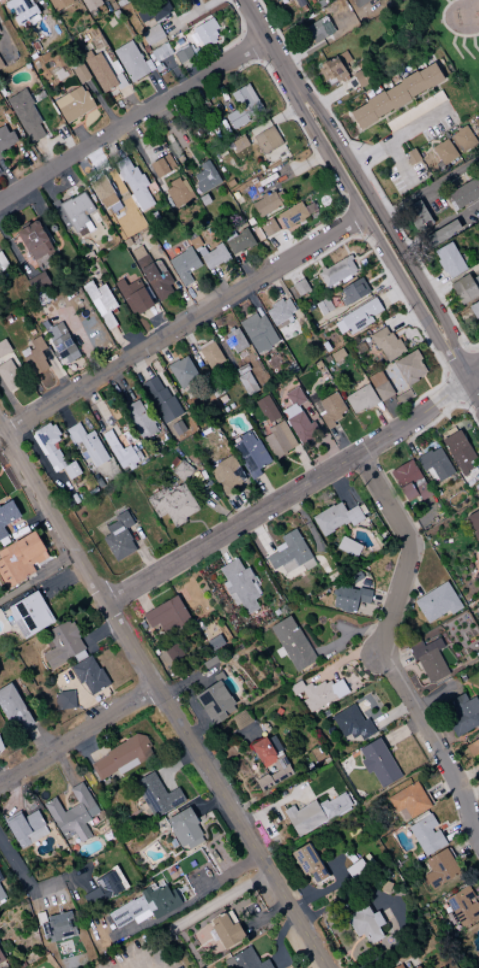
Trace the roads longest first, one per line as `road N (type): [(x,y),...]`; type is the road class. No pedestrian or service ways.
road 1 (residential): [(0,428),(323,967)]
road 2 (residential): [(357,453),(411,554),(385,640),(394,678),(462,794),(478,841)]
road 3 (residential): [(464,377),(387,435),(106,599)]
road 4 (residential): [(363,217),(3,433)]
road 5 (residential): [(263,38),(0,197)]
road 6 (residential): [(303,111),(404,285)]
road 7 (residential): [(399,250),(309,98),(295,91)]
road 8 (residential): [(158,681),(0,777)]
road 9 (residential): [(464,377),(450,334),(399,250)]

